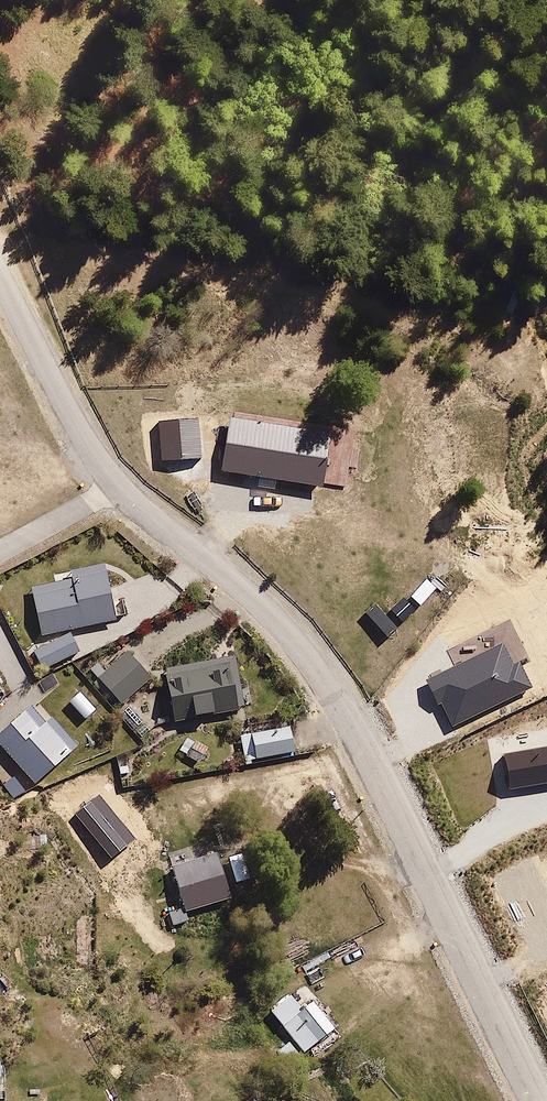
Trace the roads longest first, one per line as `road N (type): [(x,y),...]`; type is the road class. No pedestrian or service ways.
road 1 (residential): [(542,1100),(341,674),(273,601),(171,531),(123,483)]
road 2 (residential): [(123,483),(79,425),(0,274)]
road 3 (residential): [(0,553),(123,483)]

